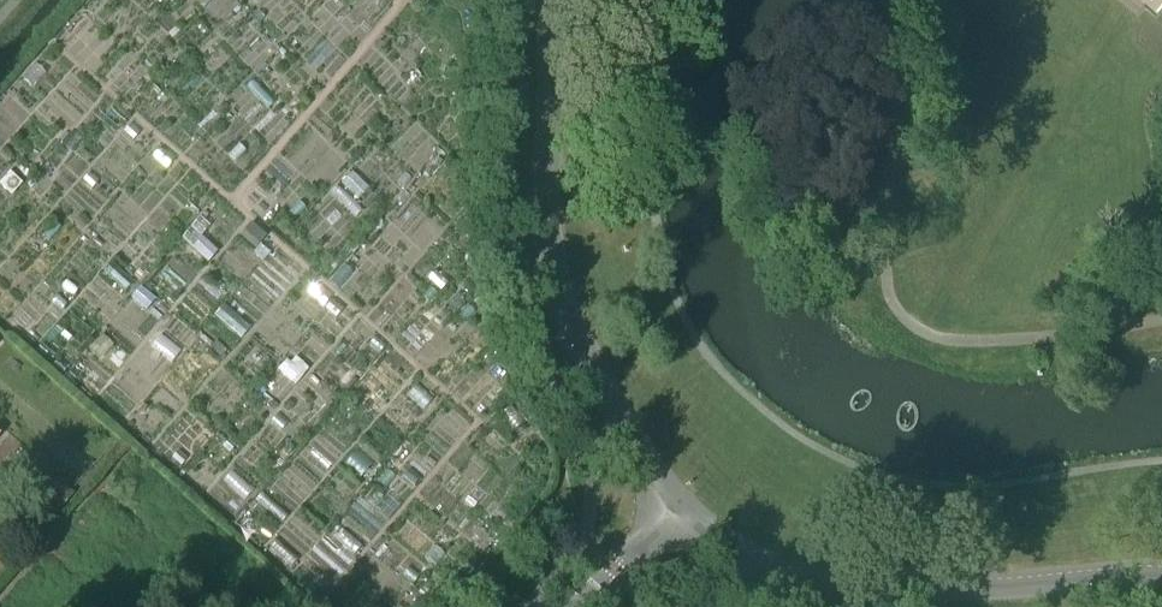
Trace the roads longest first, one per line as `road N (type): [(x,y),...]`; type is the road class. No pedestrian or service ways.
road 1 (residential): [(668,515),(557,289),(552,71),(542,0)]
road 2 (residential): [(1161,577),(864,584),(790,573),(668,515)]
road 3 (track): [(232,203),(394,13),(396,0)]
road 4 (residential): [(580,606),(668,515)]

